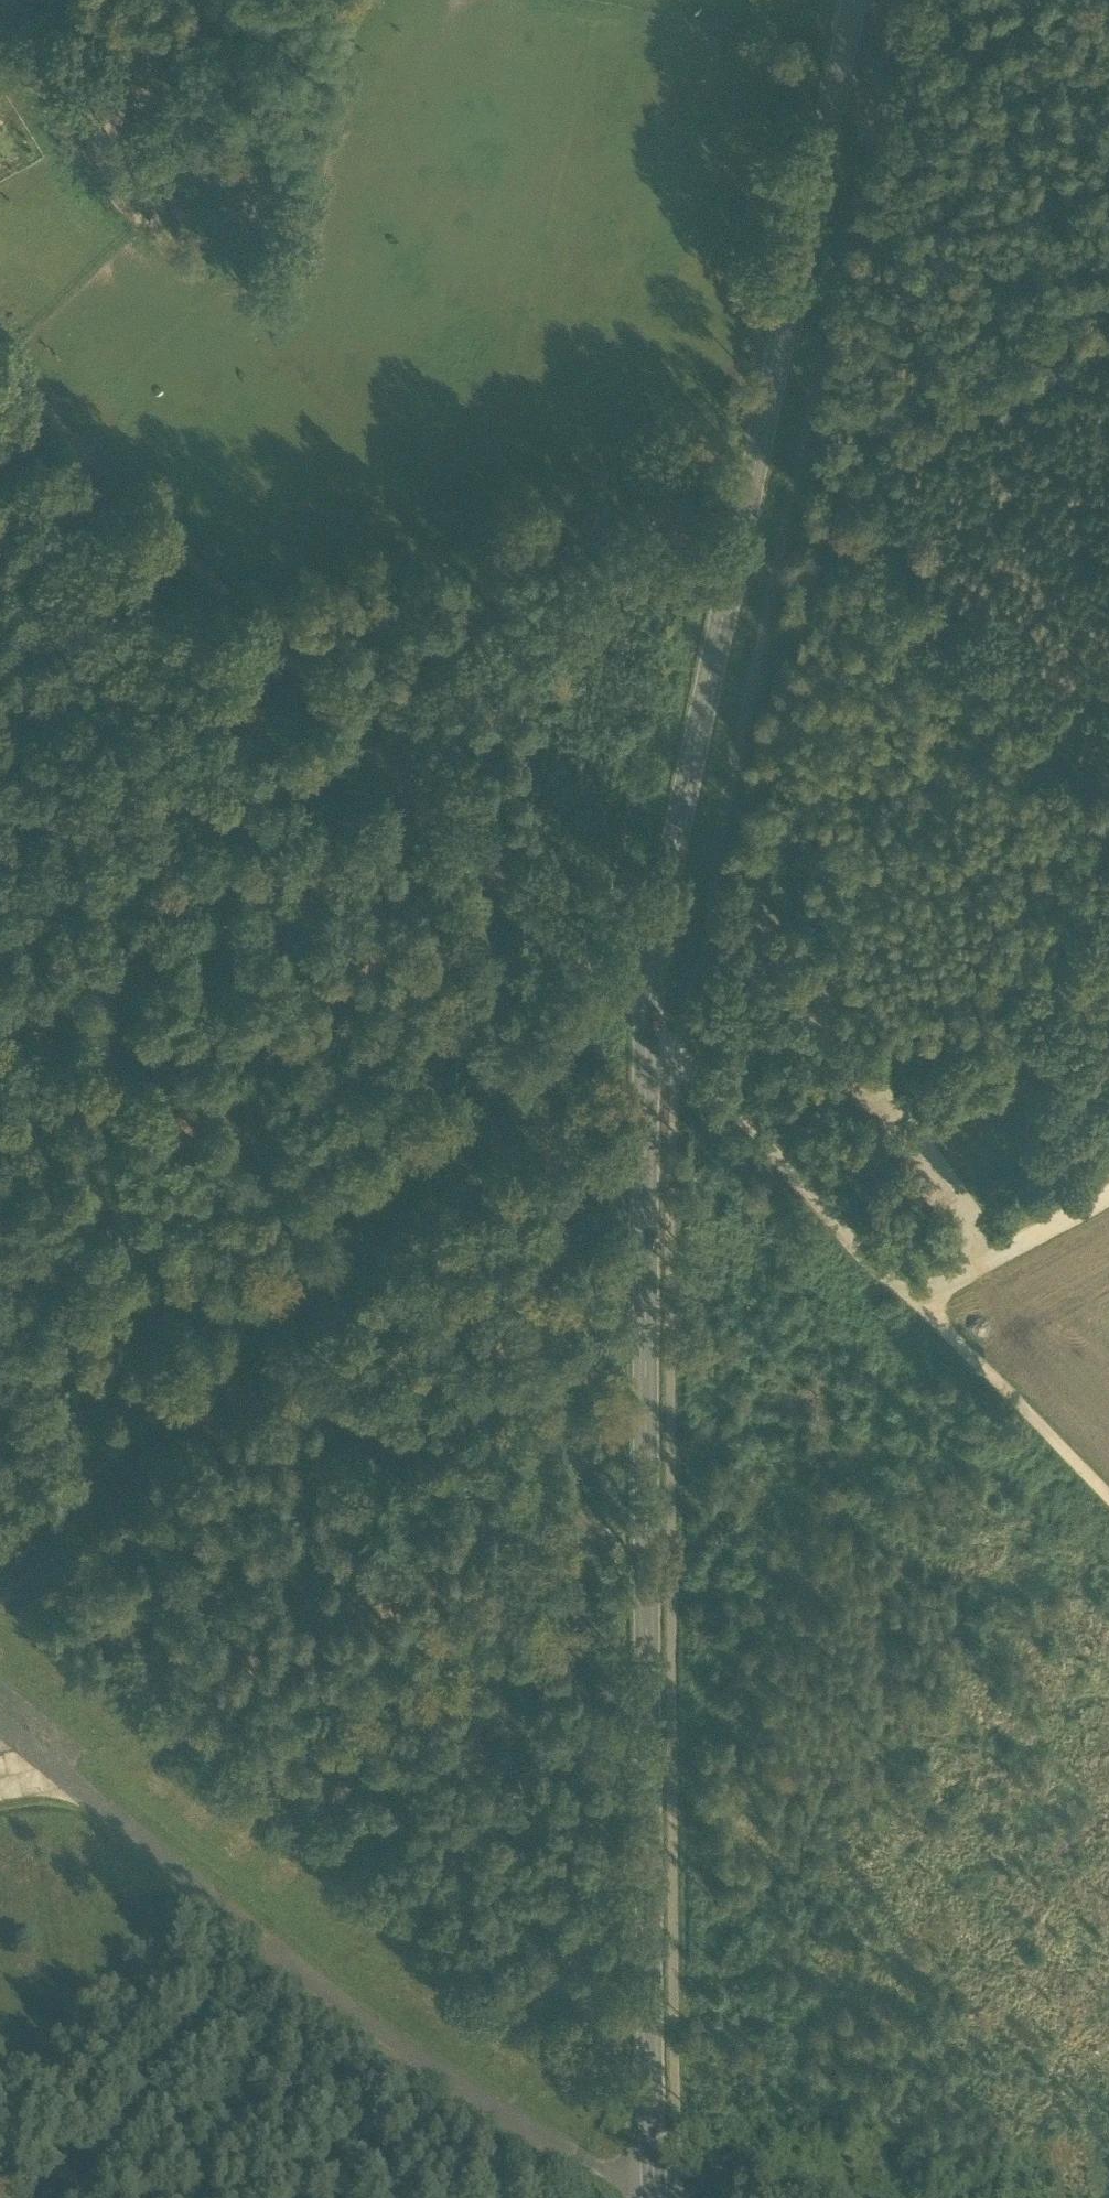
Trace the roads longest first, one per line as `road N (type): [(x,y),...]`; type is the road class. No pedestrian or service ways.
road 1 (primary): [(650,2148),(645,1028)]
road 2 (primary): [(645,1028),(658,930),(854,0)]
road 3 (track): [(618,986),(0,359)]
road 4 (unclassified): [(645,1028),(675,1068),(910,1299),(1108,1186)]
road 5 (track): [(910,1299),(1108,1501)]

